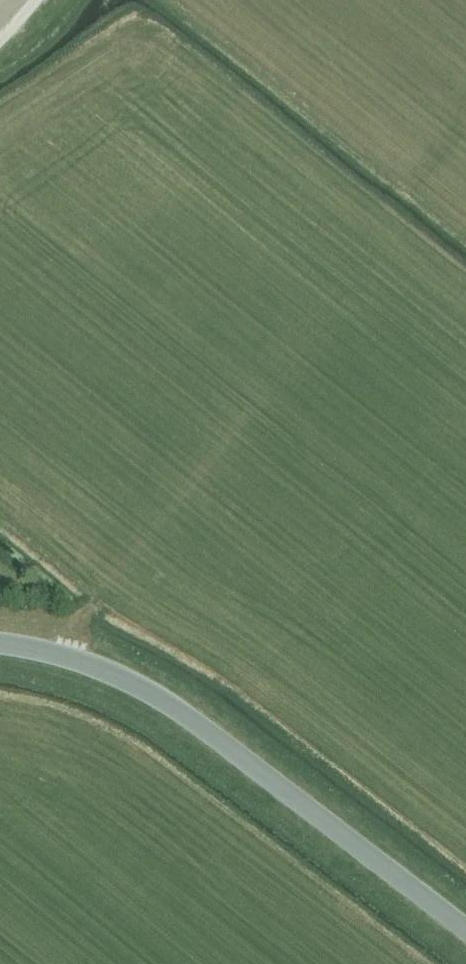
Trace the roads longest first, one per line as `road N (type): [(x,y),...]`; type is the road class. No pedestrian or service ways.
road 1 (tertiary): [(0,651),(132,687),(240,755),(465,931)]

